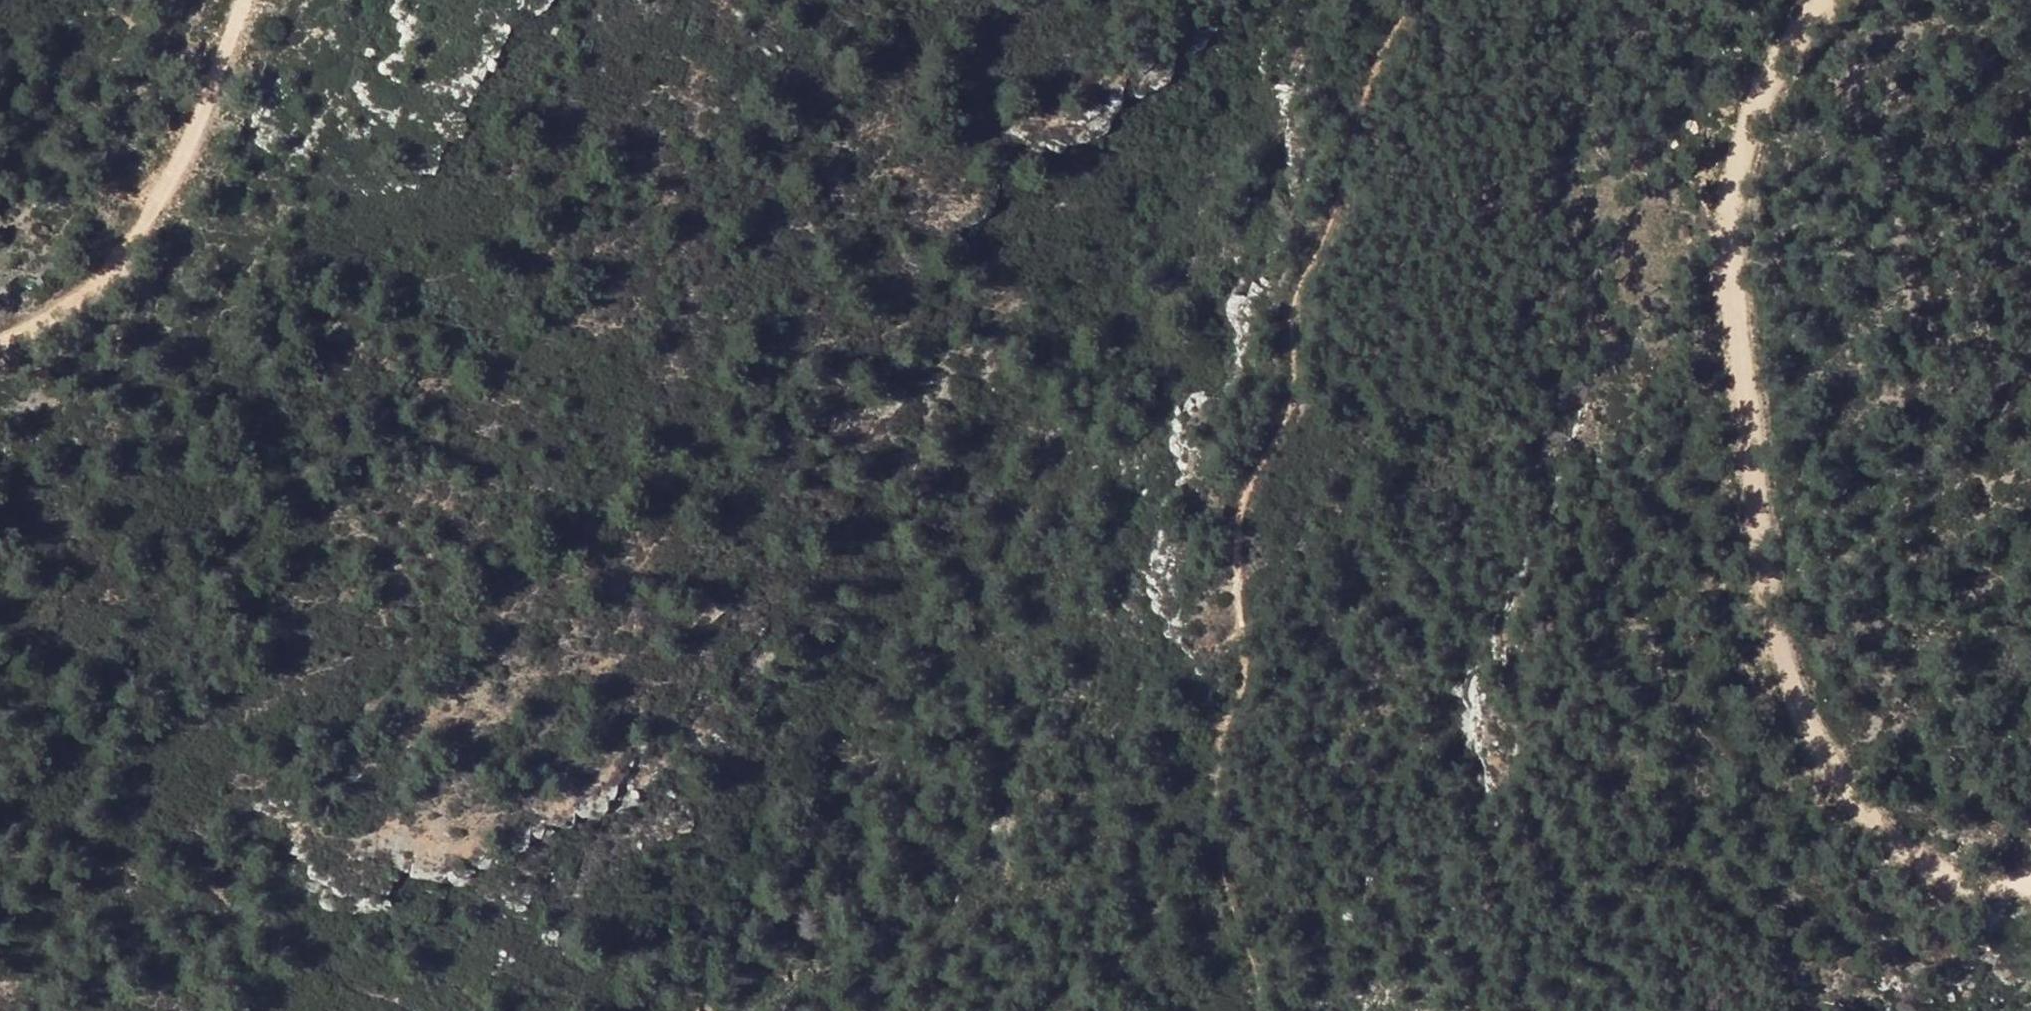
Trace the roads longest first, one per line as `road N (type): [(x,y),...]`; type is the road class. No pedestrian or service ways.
road 1 (track): [(2030,859),(1985,876),(1907,836),(1814,726),(1756,565),(1731,233),(1754,72),(1814,0)]
road 2 (track): [(0,340),(61,316),(188,154),(241,0)]

